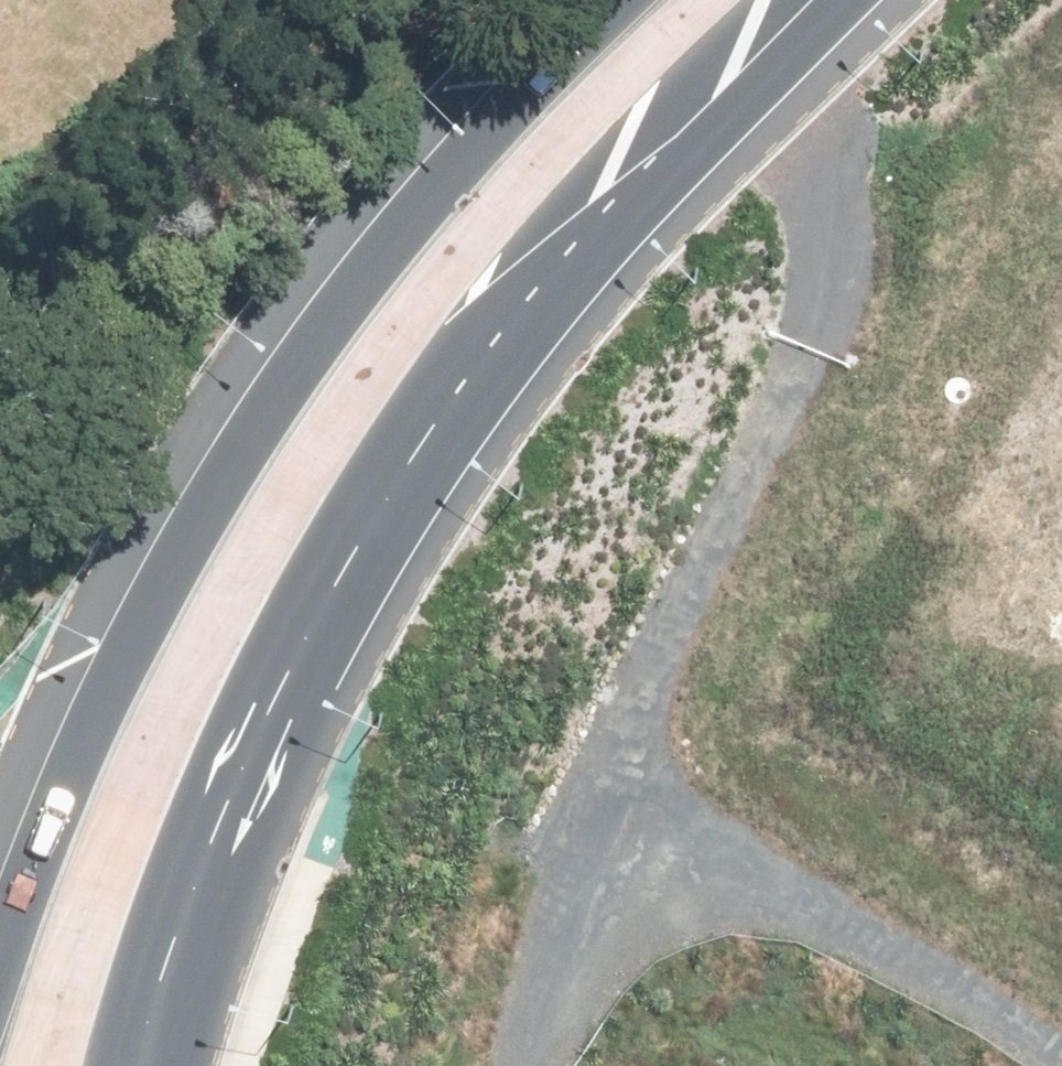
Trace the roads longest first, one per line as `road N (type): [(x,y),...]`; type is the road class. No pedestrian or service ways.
road 1 (trunk): [(847,0),(540,294),(407,464),(316,617),(177,915),(138,1065)]
road 2 (trunk): [(0,1016),(111,705),(220,470),(309,322),(456,144),(609,0)]
road 3 (track): [(801,47),(826,300),(631,713),(527,1065)]
road 4 (track): [(1061,1056),(825,903)]
road 5 (track): [(825,903),(591,836)]

